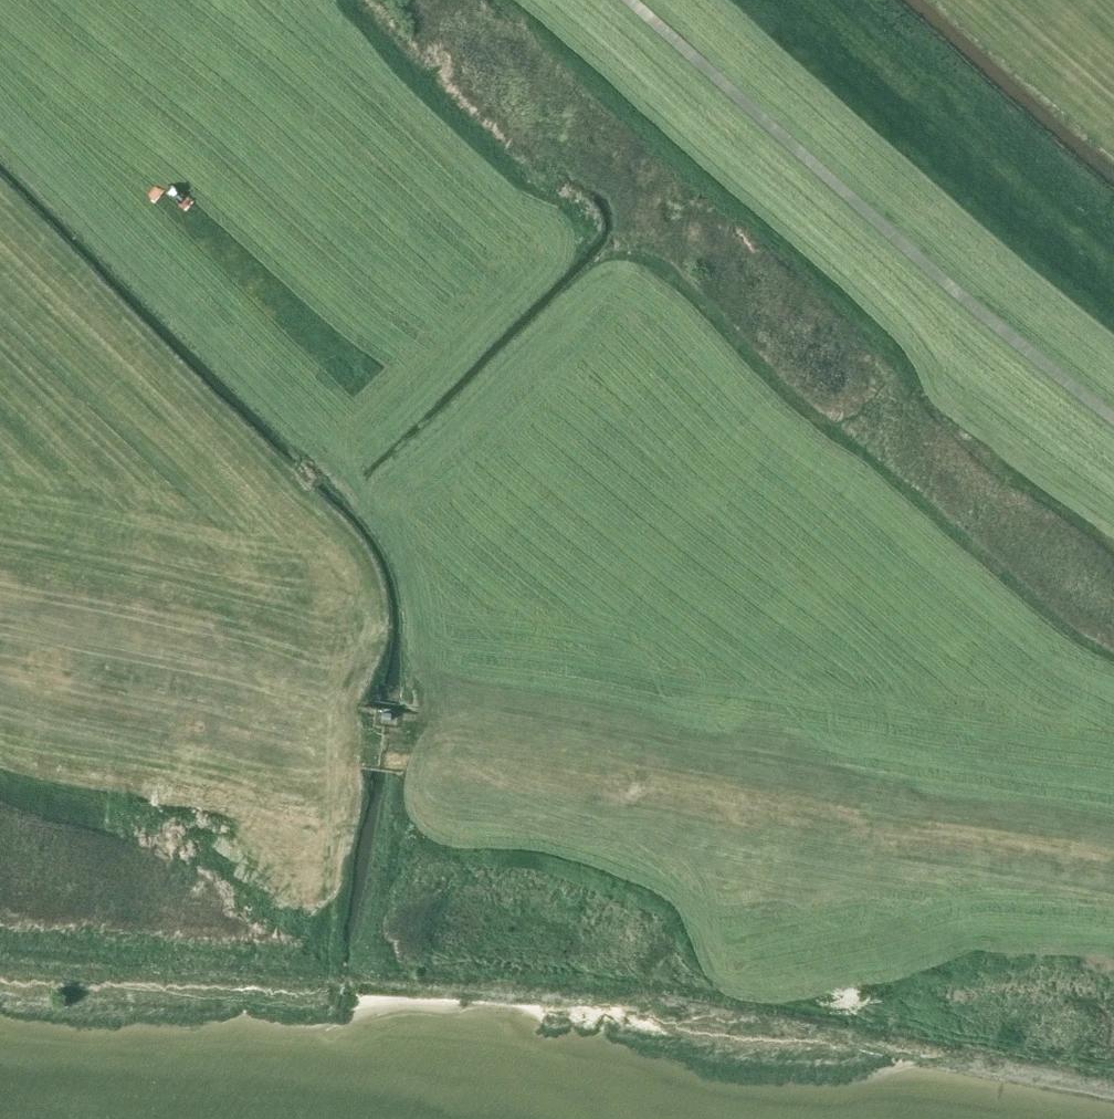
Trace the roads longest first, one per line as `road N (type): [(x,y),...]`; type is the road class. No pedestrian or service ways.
road 1 (track): [(633,0),(986,317),(1113,416)]

